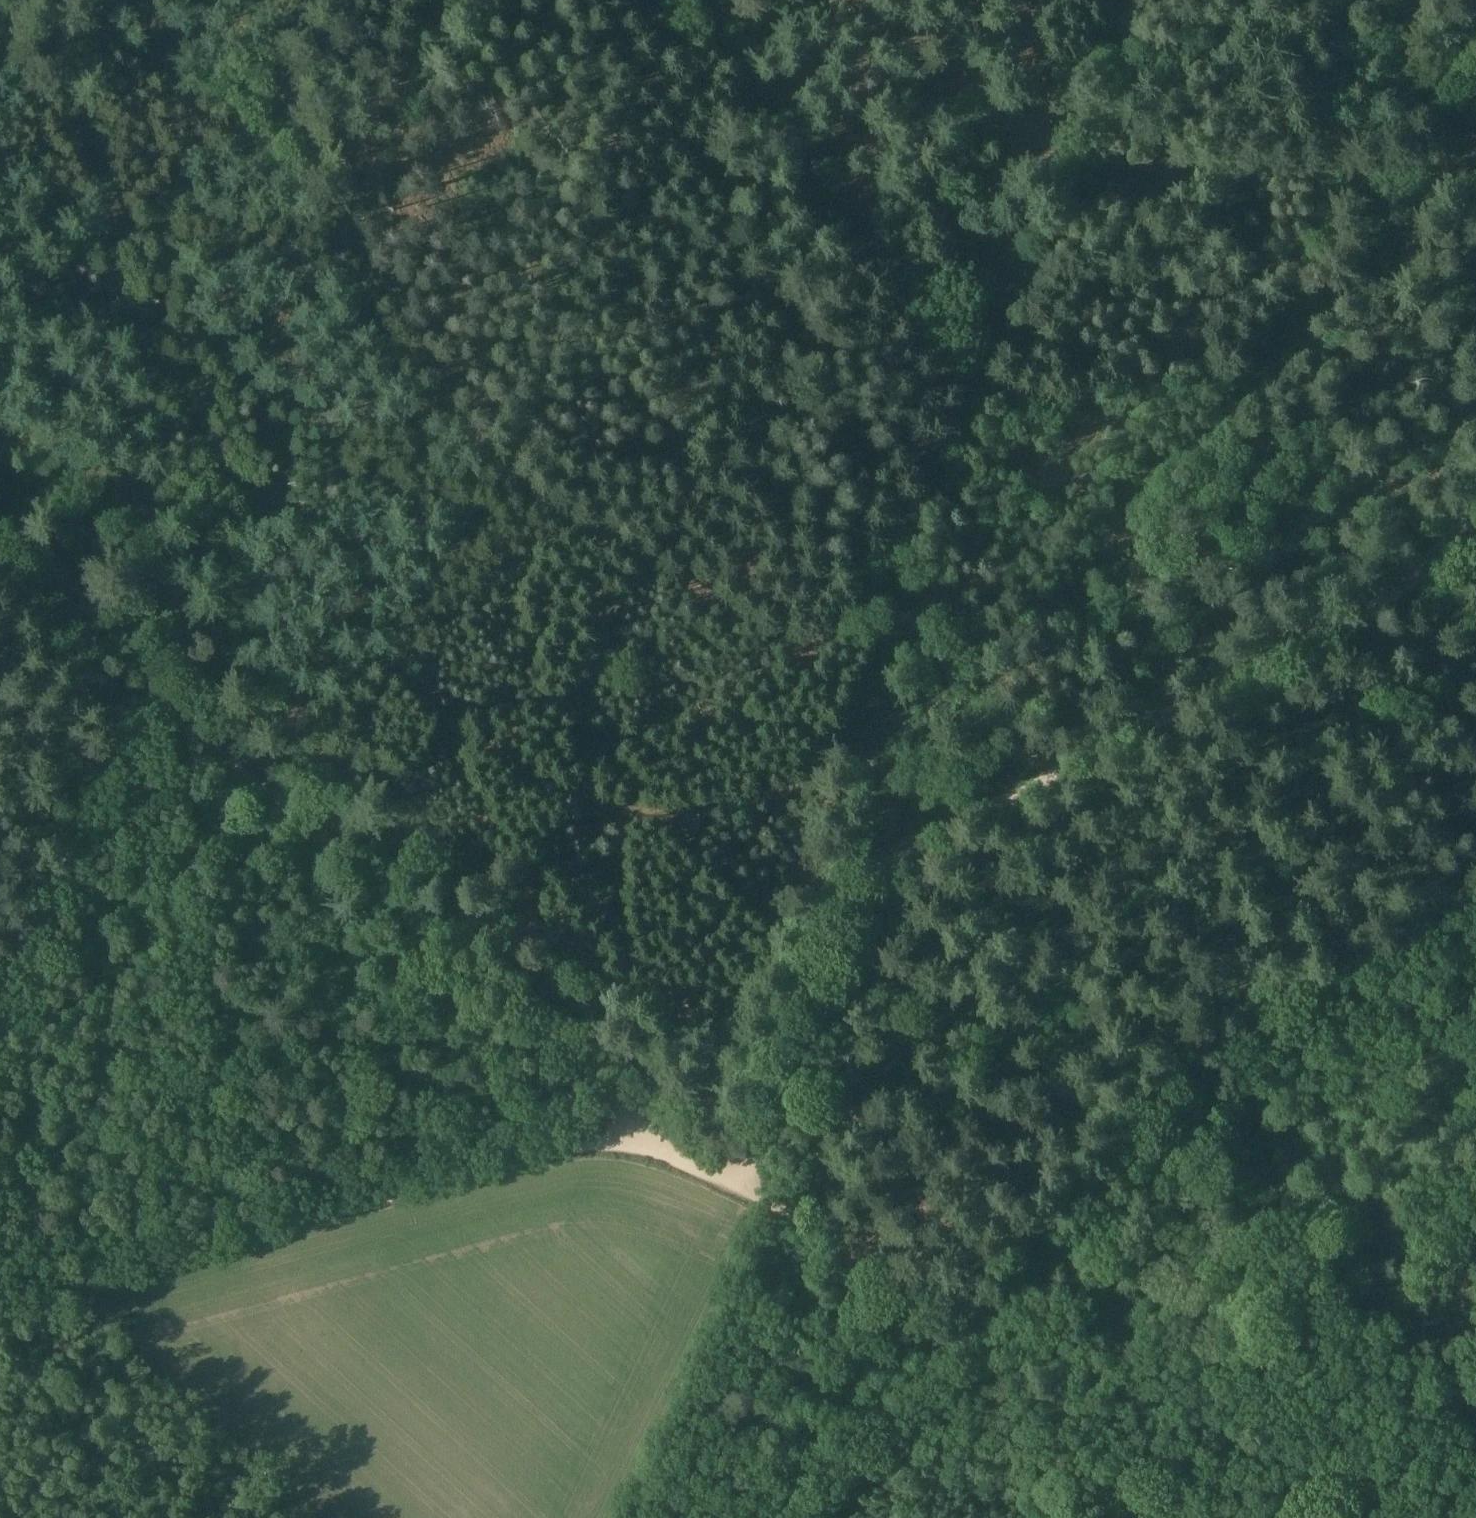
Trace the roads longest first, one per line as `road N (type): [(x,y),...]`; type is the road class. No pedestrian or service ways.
road 1 (track): [(635,1121),(185,697),(0,556)]
road 2 (track): [(0,1307),(614,1136),(635,1121)]
road 3 (track): [(963,829),(1399,590),(1475,521)]
road 4 (track): [(748,1194),(896,1290),(980,1398),(1122,1517)]
road 5 (track): [(748,1194),(921,875),(963,829)]
road 6 (track): [(635,1121),(670,1154),(748,1194)]

